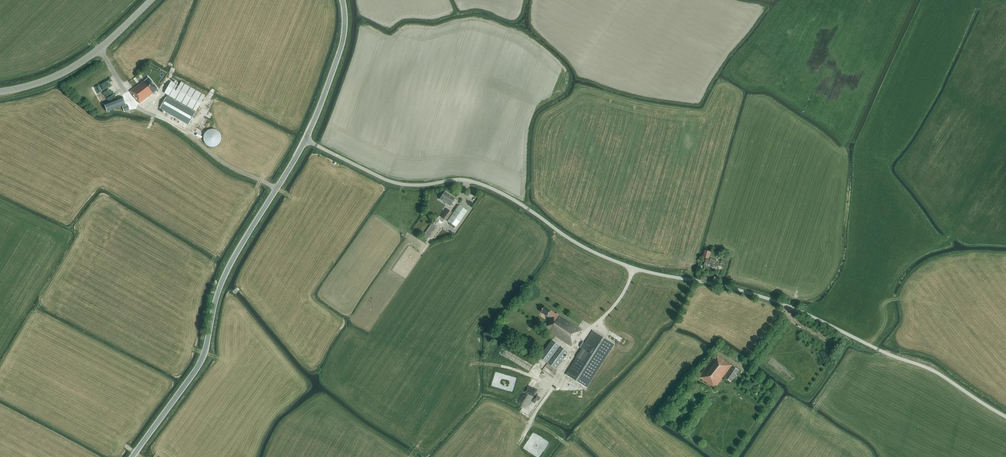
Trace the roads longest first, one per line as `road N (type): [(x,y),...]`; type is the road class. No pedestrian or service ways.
road 1 (unclassified): [(1005,417),(929,368),(773,300),(594,252),(490,187),(461,179),(395,182),(305,140)]
road 2 (tertiary): [(132,456),(197,368),(226,273),(305,140)]
road 3 (secondary): [(151,0),(80,63),(0,91)]
road 4 (tertiary): [(305,140),(342,44),(343,0)]

